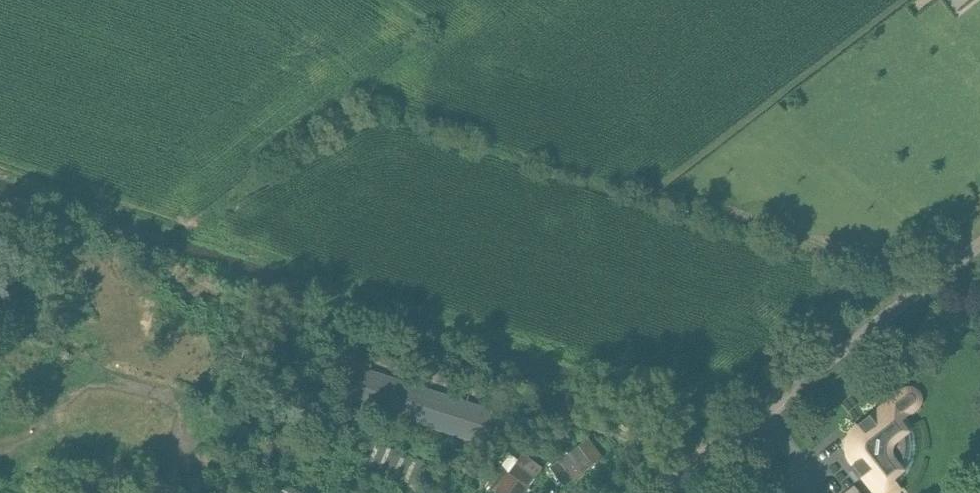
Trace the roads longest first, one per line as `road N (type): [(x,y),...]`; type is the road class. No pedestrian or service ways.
road 1 (unclassified): [(674,492),(979,254)]

